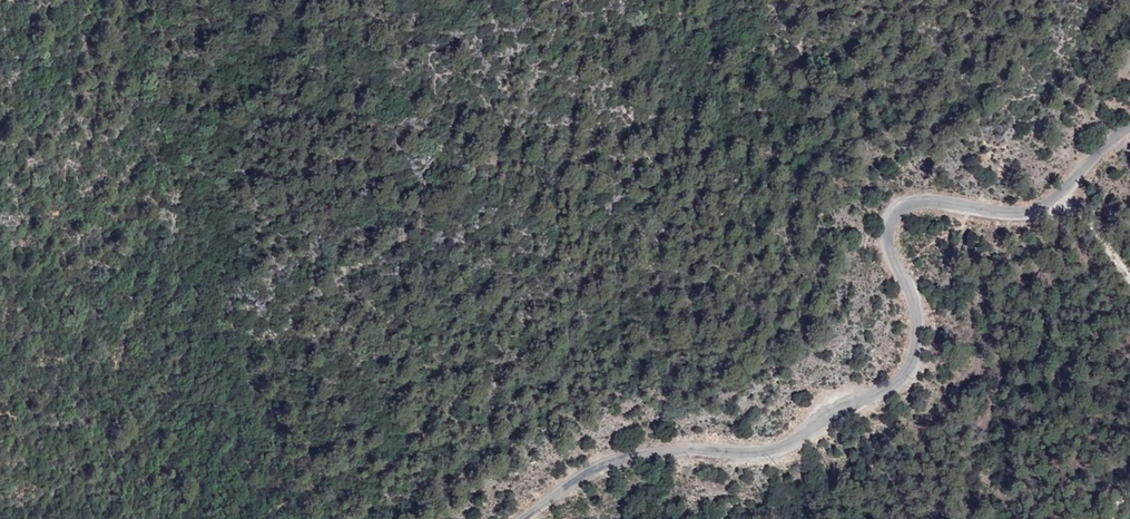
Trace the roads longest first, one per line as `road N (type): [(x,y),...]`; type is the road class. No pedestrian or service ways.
road 1 (unclassified): [(1129,126),(1051,199),(948,192),(900,213),(902,263),(886,341),(839,386),(730,438),(614,472),(539,518)]

